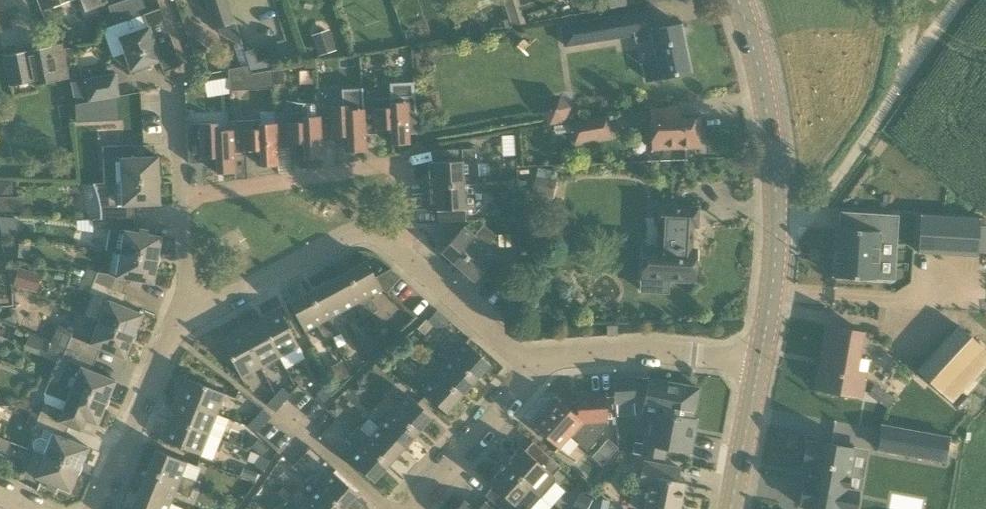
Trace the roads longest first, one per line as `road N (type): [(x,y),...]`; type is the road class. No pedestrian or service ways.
road 1 (tertiary): [(759,362),(777,226),(766,110),(738,0)]
road 2 (residential): [(406,256),(404,160),(181,199)]
road 3 (track): [(961,0),(822,196),(777,226)]
road 4 (residential): [(201,311),(362,232),(406,256)]
road 5 (residential): [(97,508),(165,345),(201,311)]
road 6 (residential): [(537,369),(564,356),(647,349),(759,362)]
road 7 (residential): [(412,508),(537,369)]
road 8 (residential): [(537,369),(406,256)]
road 9 (tertiary): [(731,508),(759,362)]

